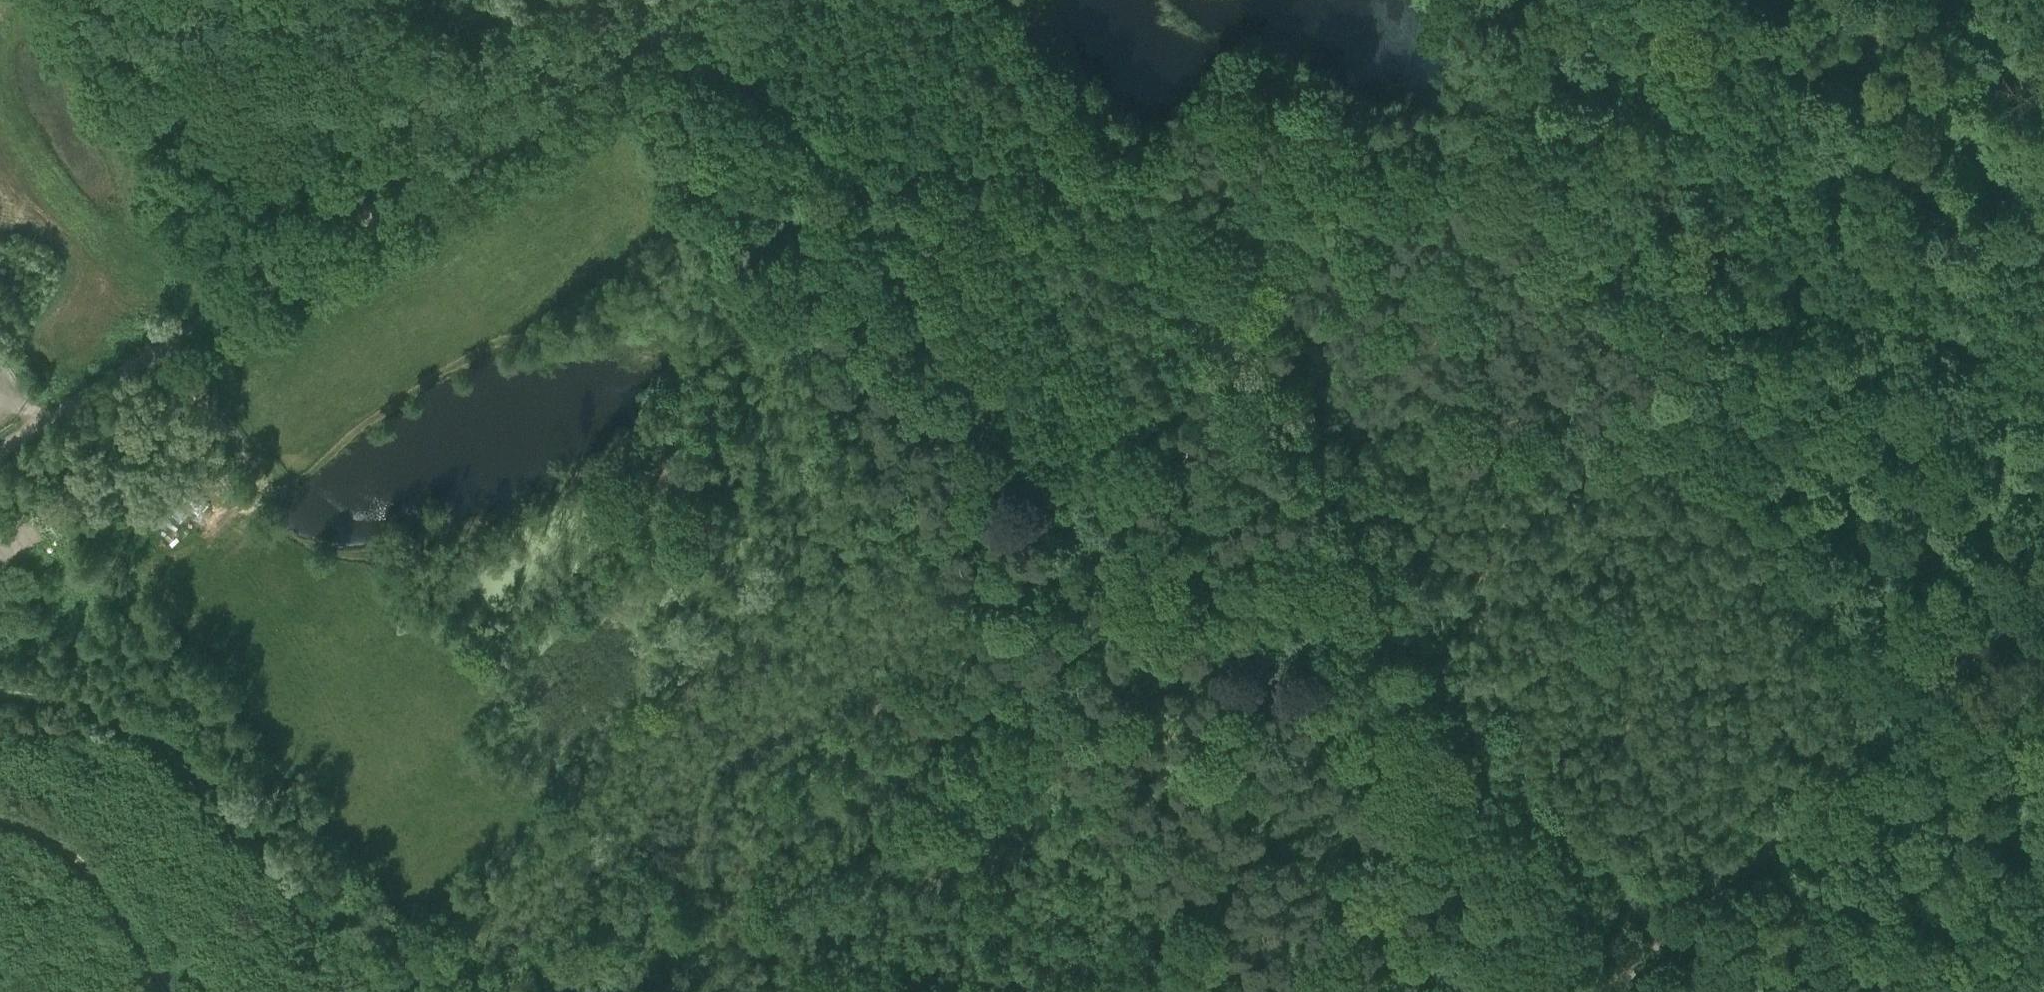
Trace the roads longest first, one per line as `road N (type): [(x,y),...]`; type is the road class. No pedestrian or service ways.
road 1 (track): [(0,451),(714,0)]
road 2 (unclassified): [(1617,991),(2043,583)]
road 3 (track): [(446,991),(372,959),(215,774),(183,746),(127,719),(0,687)]
road 4 (track): [(0,816),(79,861),(169,991)]

